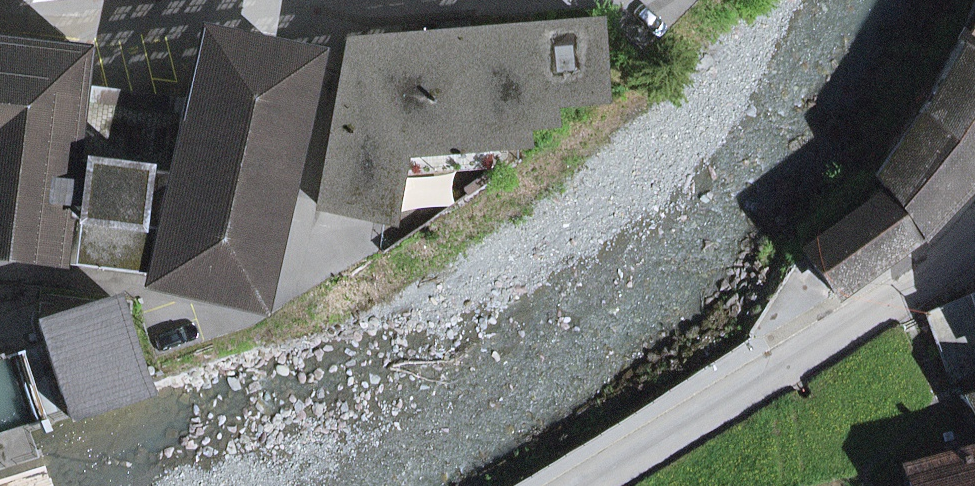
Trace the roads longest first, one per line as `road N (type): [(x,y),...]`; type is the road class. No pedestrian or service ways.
road 1 (residential): [(974,232),(872,313),(585,485)]

